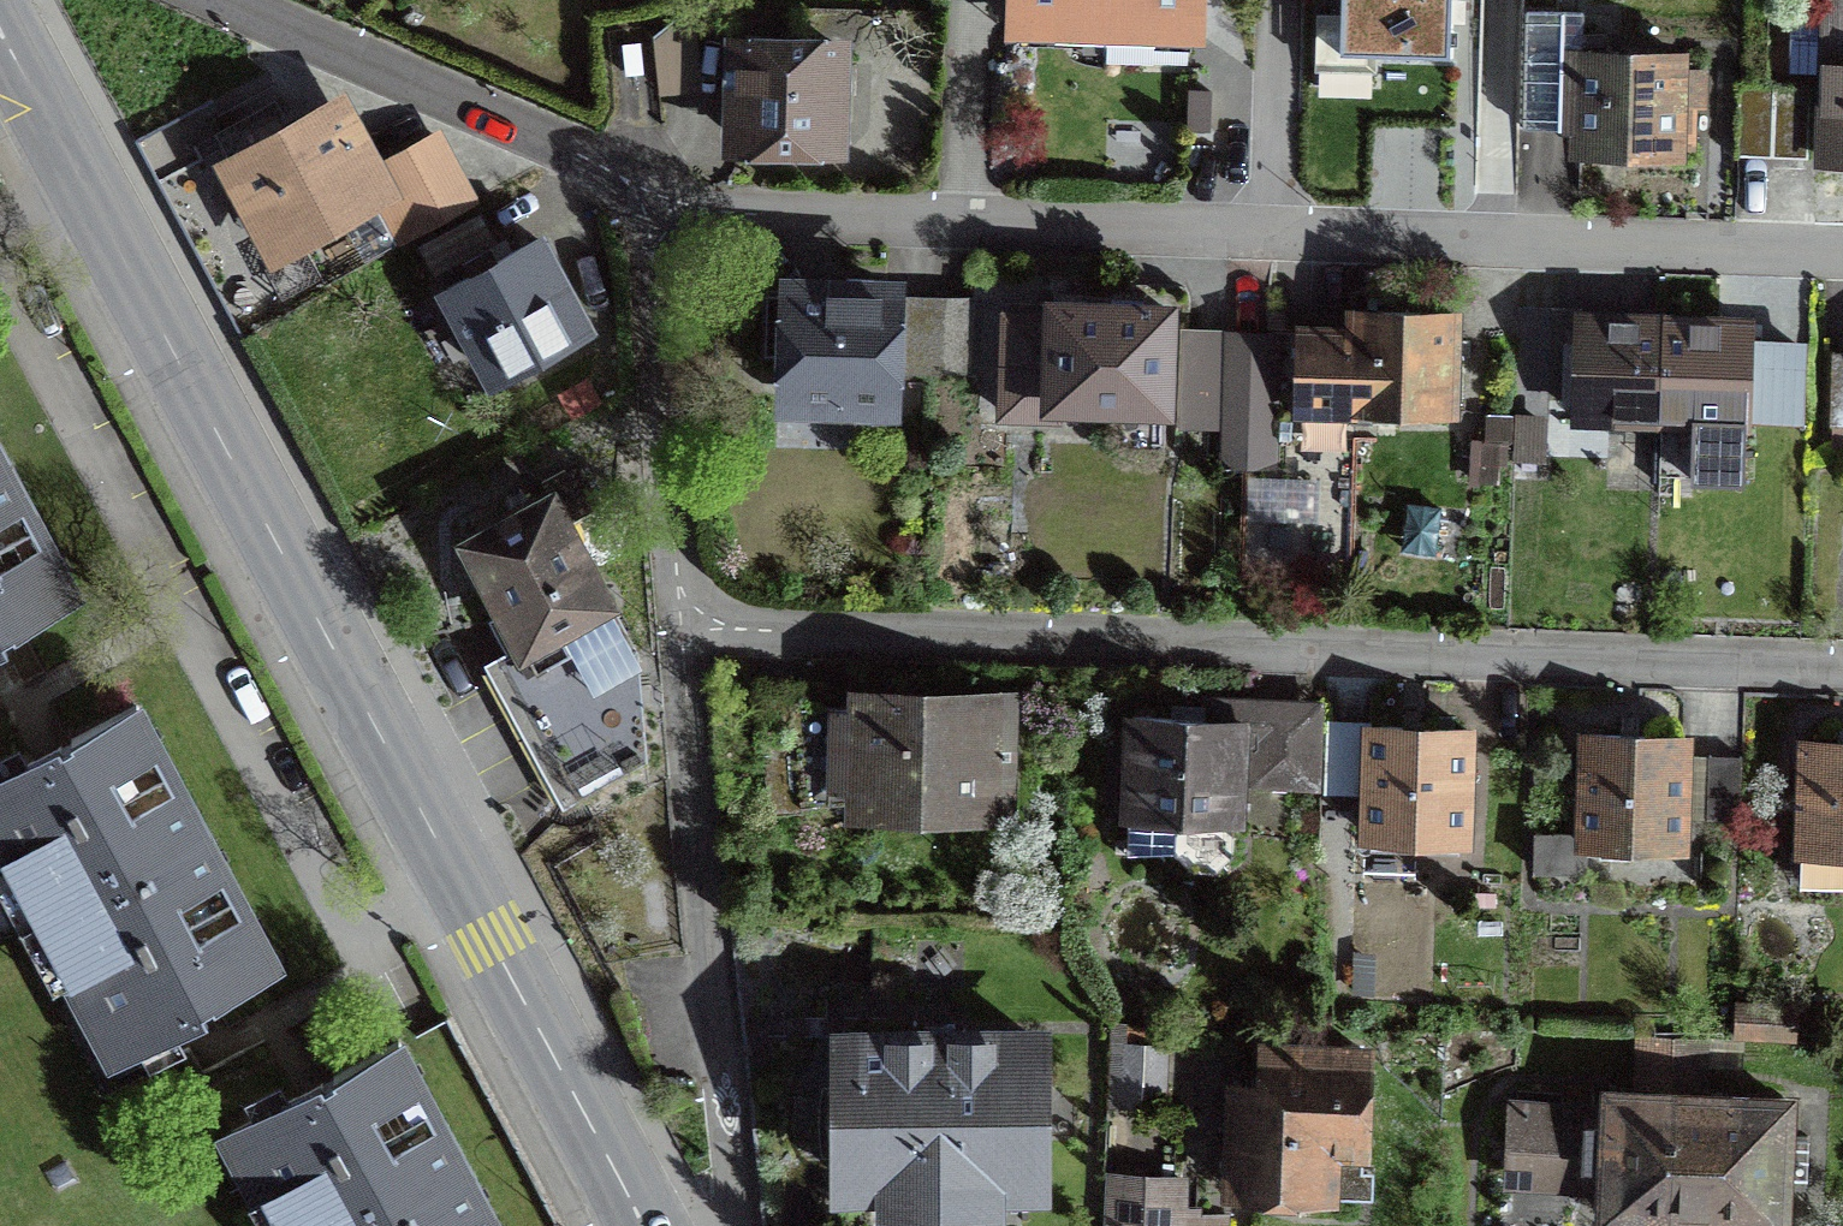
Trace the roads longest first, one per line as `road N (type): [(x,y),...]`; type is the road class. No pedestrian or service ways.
road 1 (tertiary): [(644,1225),(0,30)]
road 2 (residential): [(662,194),(754,216),(1842,261)]
road 3 (residential): [(1842,667),(680,623)]
road 4 (residential): [(729,1225),(734,1200),(680,623)]
road 5 (residential): [(662,194),(229,0)]
road 6 (residential): [(680,623),(653,266),(662,194)]

